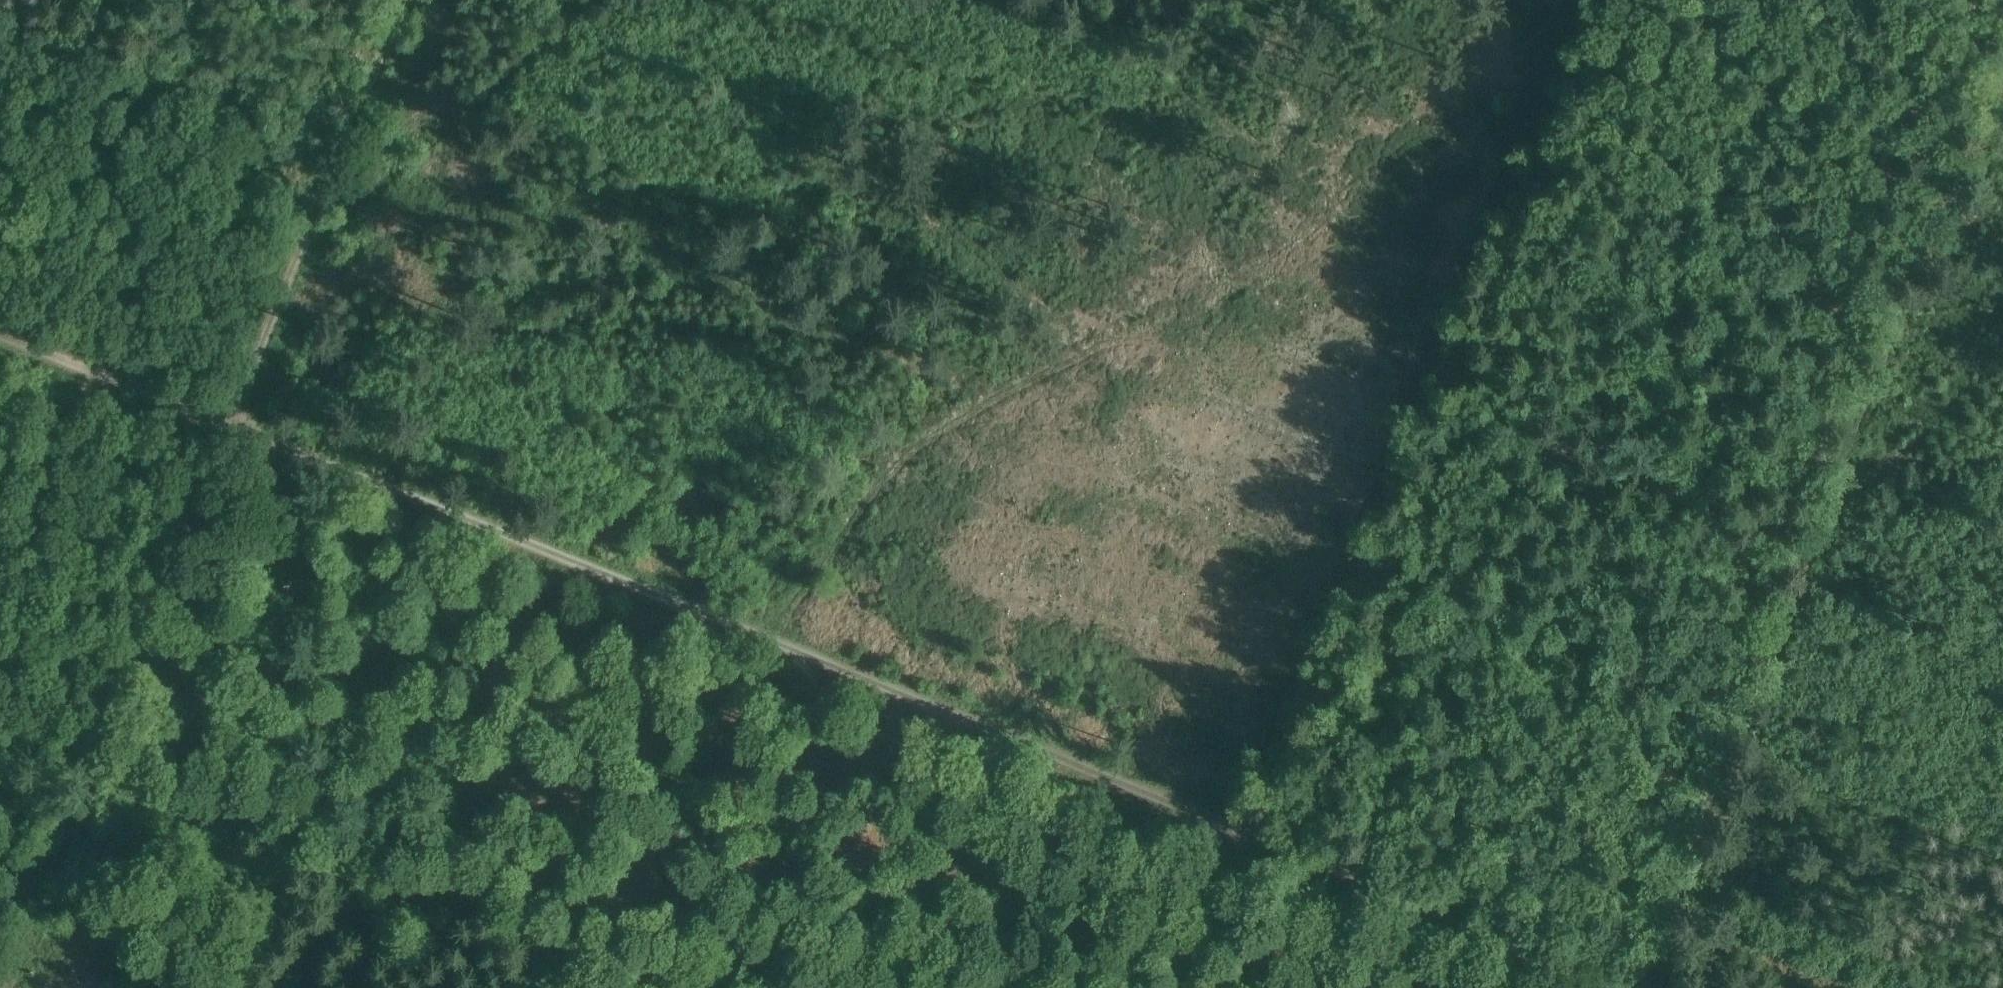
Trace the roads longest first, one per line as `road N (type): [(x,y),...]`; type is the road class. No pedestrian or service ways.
road 1 (track): [(224,429),(1625,983)]
road 2 (track): [(1625,983),(2002,31)]
road 3 (track): [(5,987),(224,429)]
road 4 (track): [(224,429),(404,0)]
road 5 (track): [(0,340),(224,429)]

